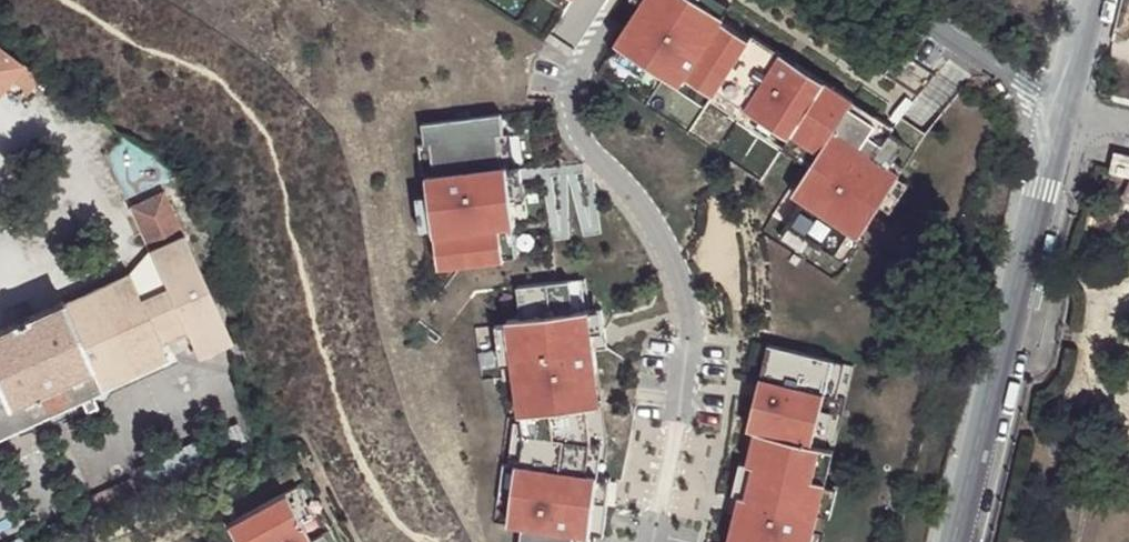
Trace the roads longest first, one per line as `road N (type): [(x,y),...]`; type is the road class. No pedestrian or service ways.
road 1 (residential): [(1059,110),(1012,330),(954,541)]
road 2 (residential): [(898,0),(1059,110)]

